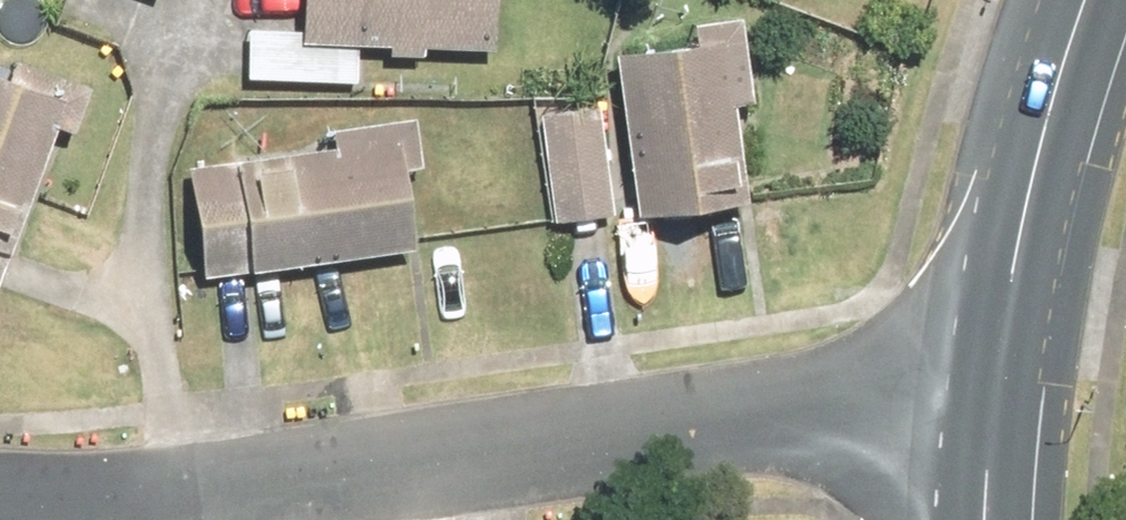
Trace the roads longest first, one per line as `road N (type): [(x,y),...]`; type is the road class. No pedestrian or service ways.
road 1 (residential): [(0,486),(53,497),(317,473),(981,393)]
road 2 (tertiary): [(981,393),(996,285),(1087,0)]
road 3 (tertiary): [(972,519),(981,393)]

